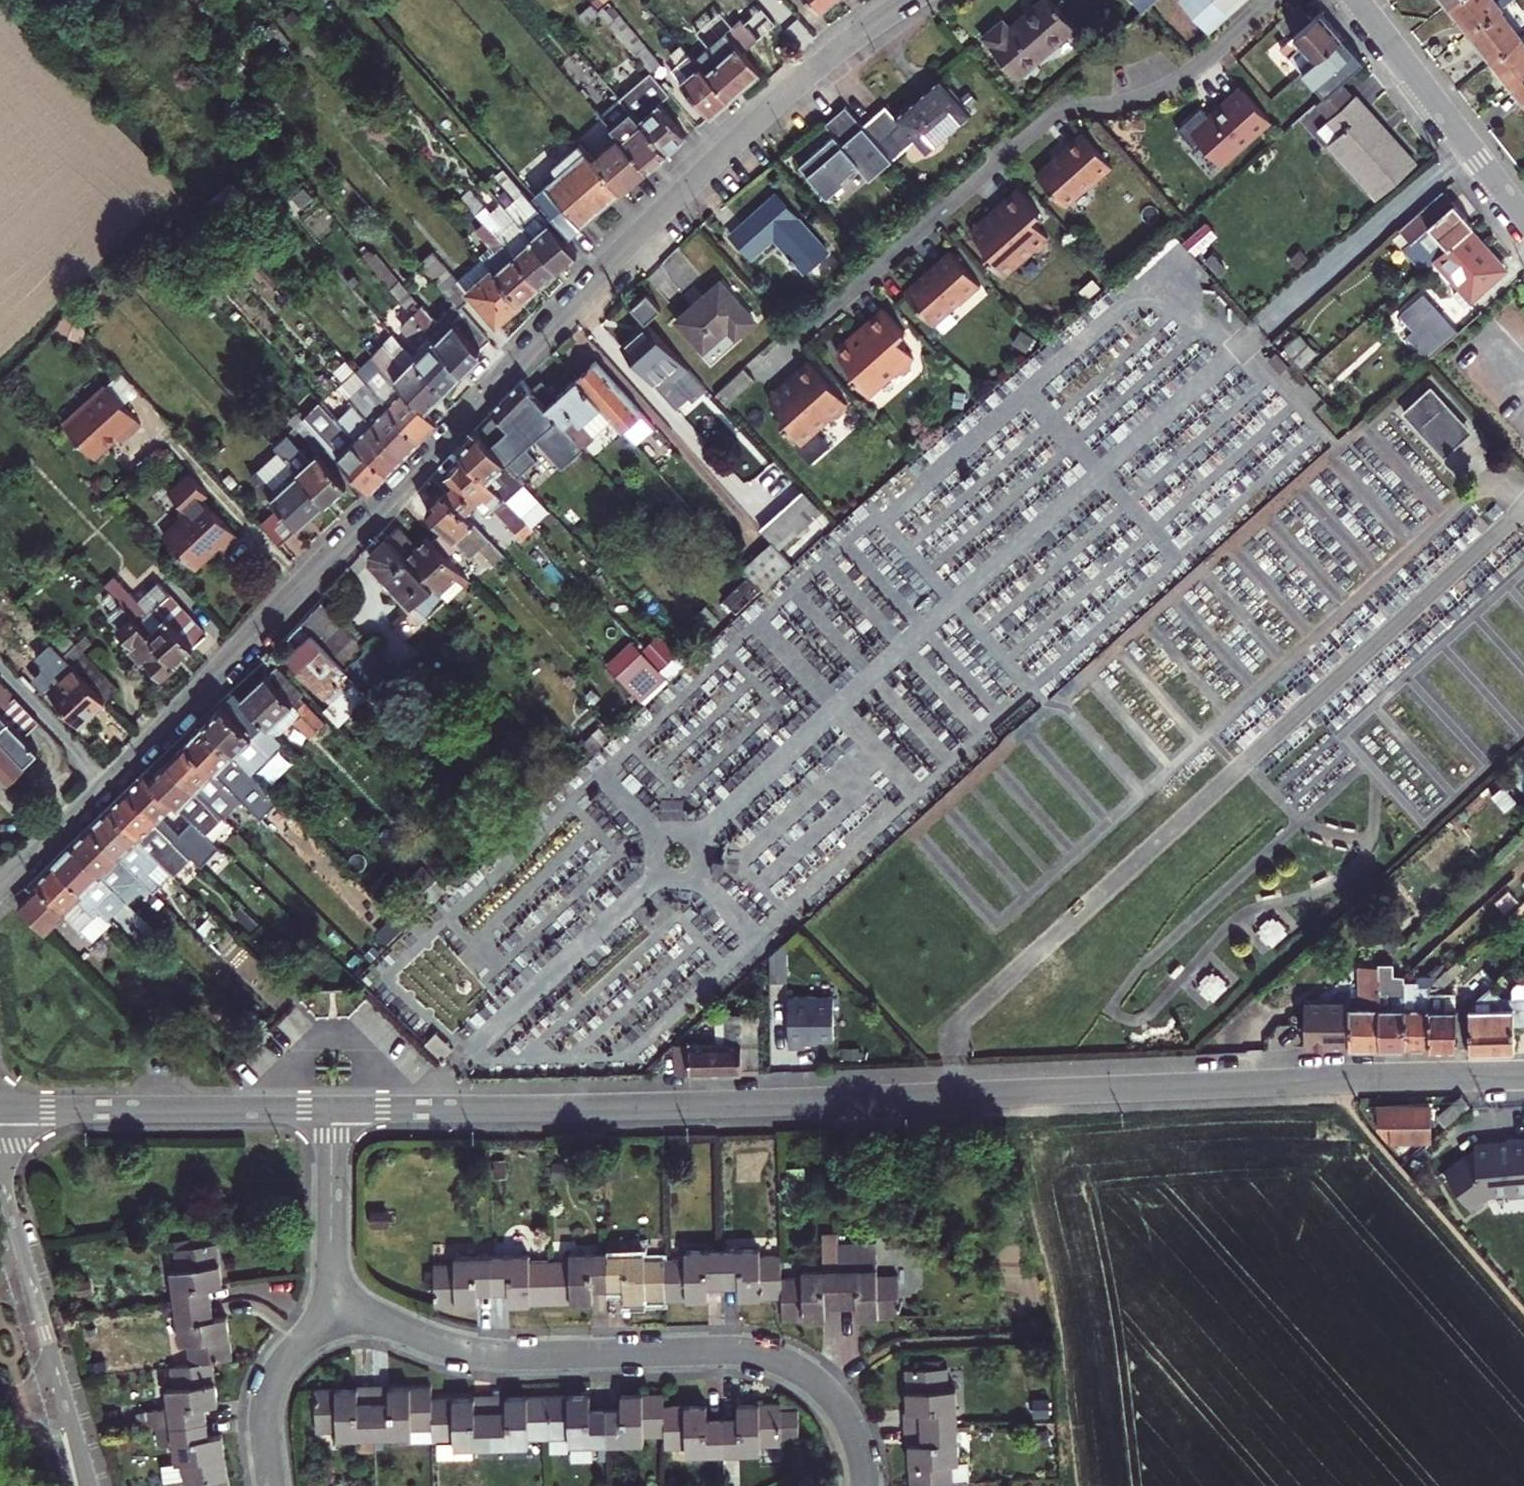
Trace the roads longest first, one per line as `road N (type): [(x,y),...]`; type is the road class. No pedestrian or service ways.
road 1 (residential): [(0,888),(654,218),(818,65),(909,0)]
road 2 (residential): [(333,1108),(1523,1075)]
road 3 (residential): [(331,1323),(377,1323),(495,1354),(772,1357),(821,1385),(841,1407),(861,1454),(863,1485)]
road 4 (residential): [(1271,0),(1170,84),(1072,108),(1045,123),(815,323)]
road 5 (residential): [(0,1110),(333,1108)]
road 6 (residential): [(1523,218),(1356,0)]
road 7 (residential): [(333,1108),(331,1323)]
road 8 (residential): [(331,1323),(290,1352),(271,1380),(263,1422),(270,1485)]
road 9 (residential): [(88,1485),(51,1358)]
road 10 (residential): [(51,1358),(12,1236)]

